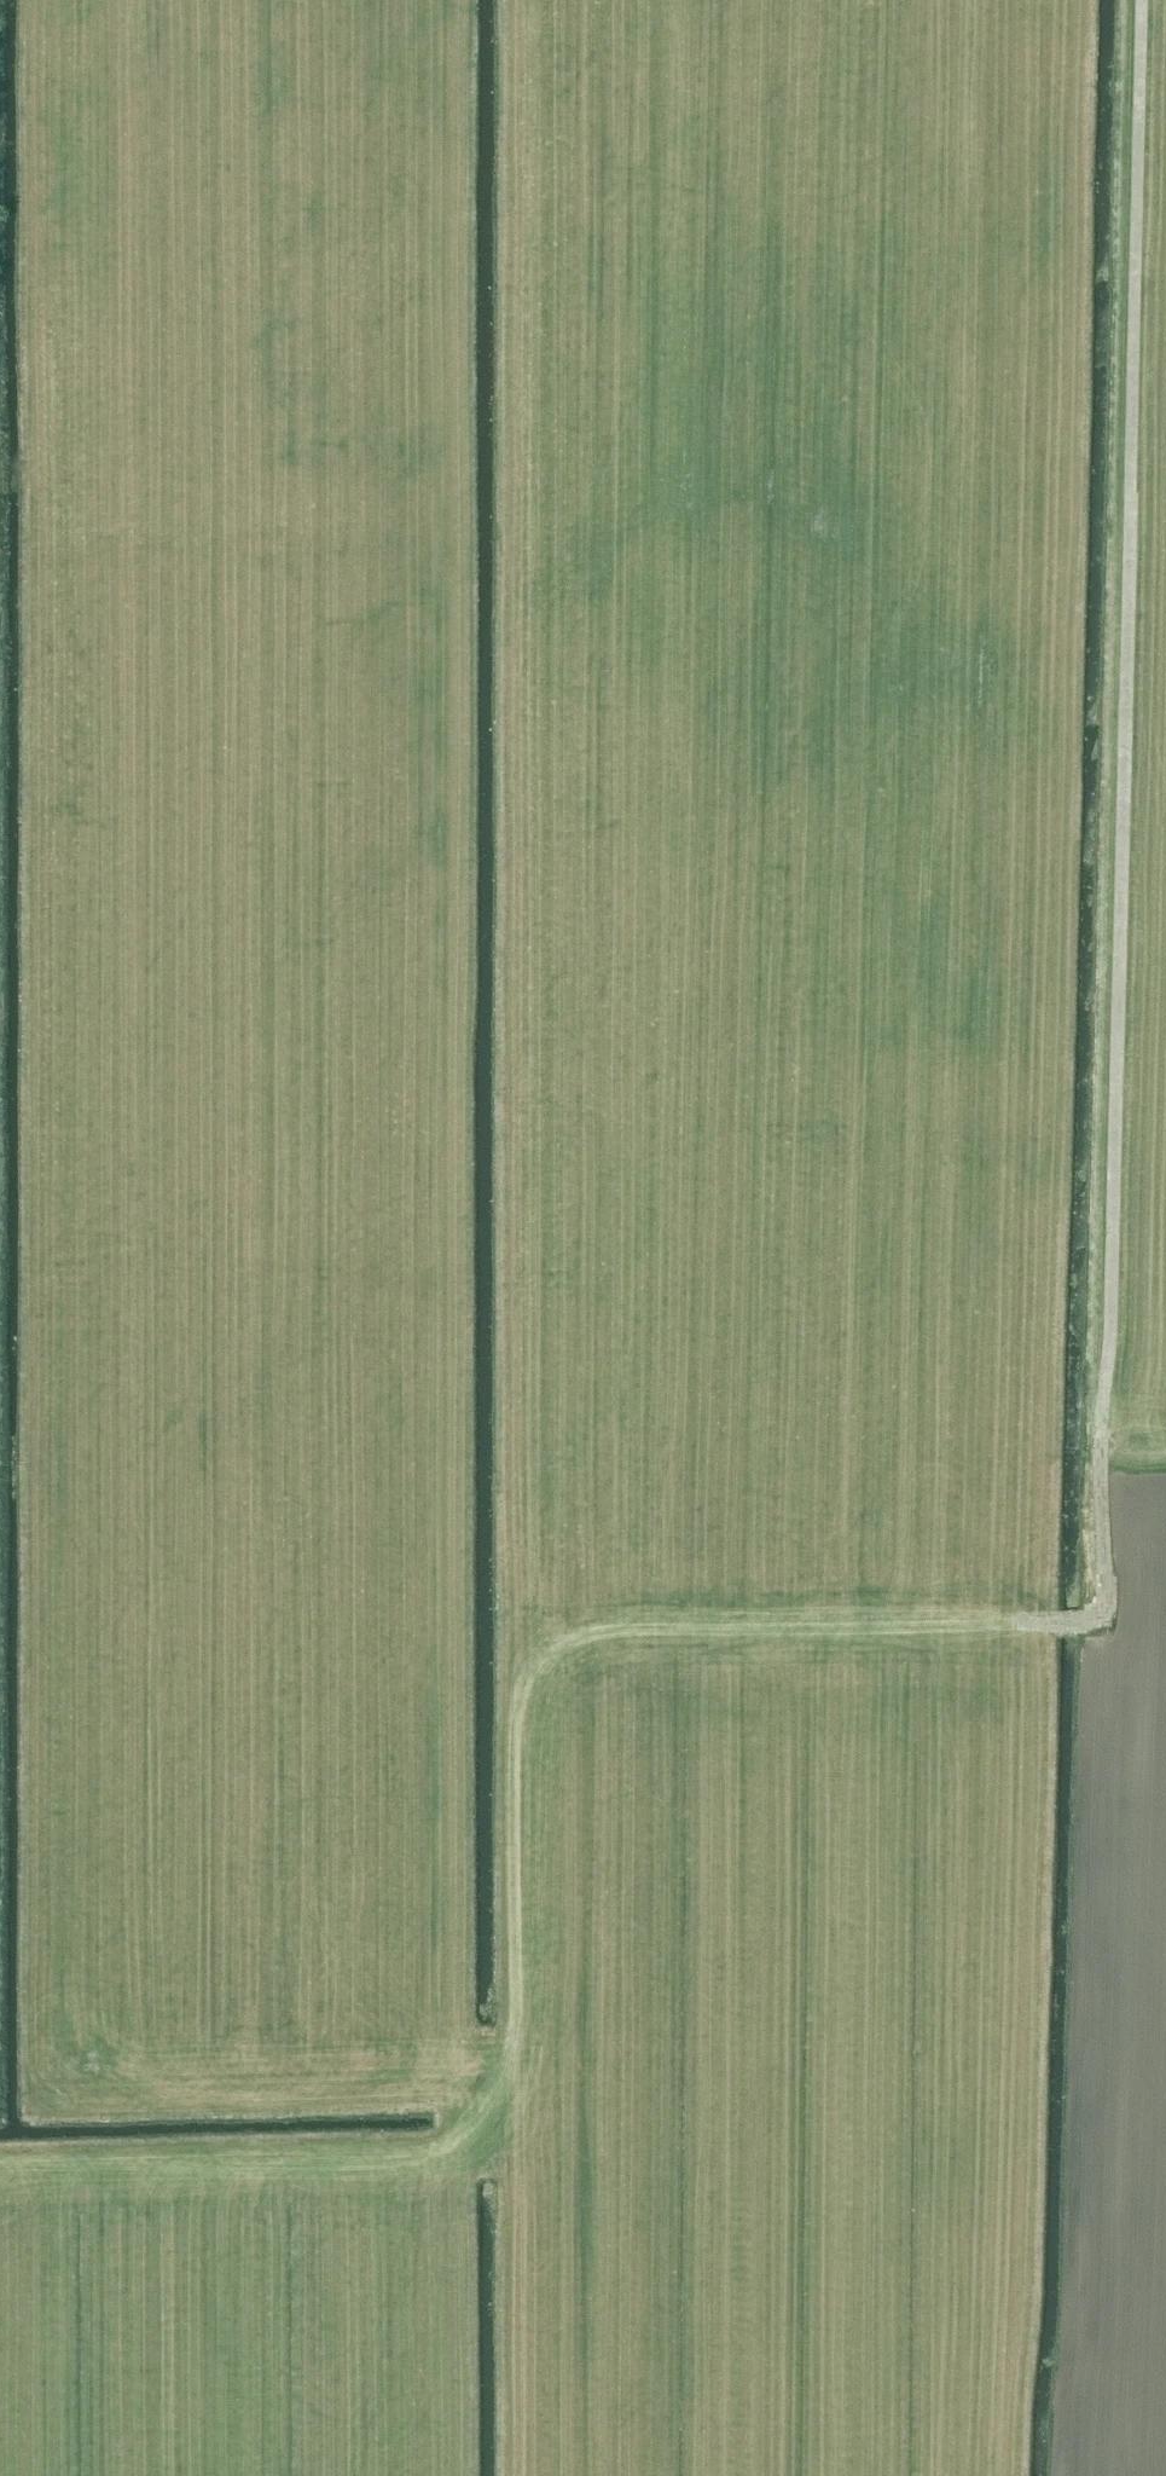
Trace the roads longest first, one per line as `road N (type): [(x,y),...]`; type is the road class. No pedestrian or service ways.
road 1 (track): [(1145,0),(1103,1591),(1100,1613),(1078,1622),(1019,1620)]

